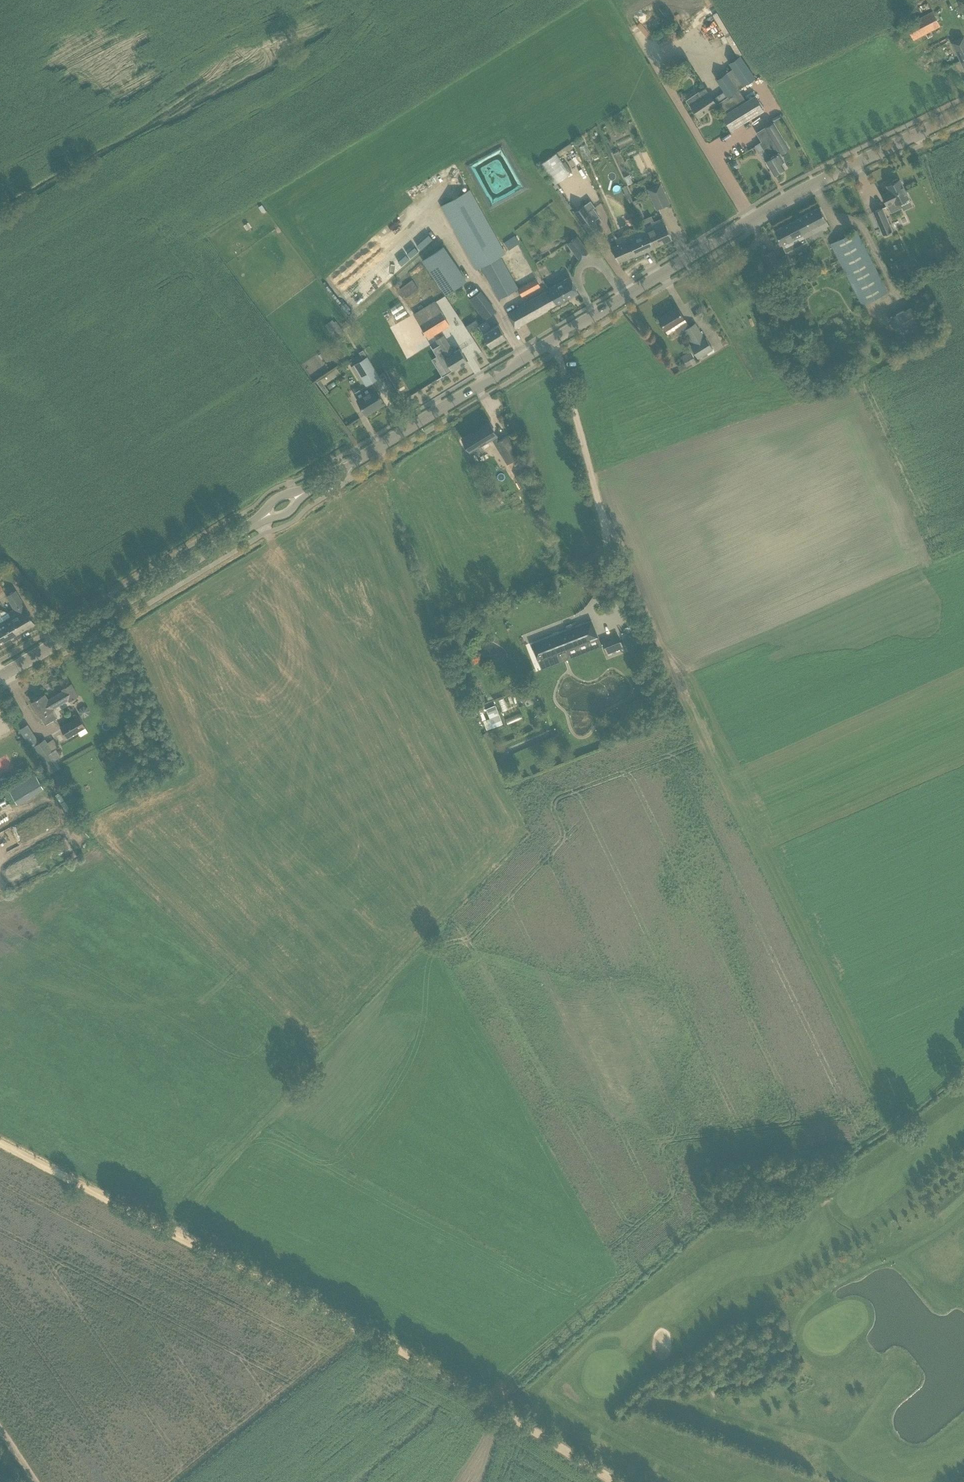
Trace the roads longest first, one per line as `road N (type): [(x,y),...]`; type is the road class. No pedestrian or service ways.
road 1 (tertiary): [(304,492),(805,189),(963,111)]
road 2 (track): [(615,1481),(423,1363),(0,1147)]
road 3 (tertiary): [(0,677),(259,520)]

